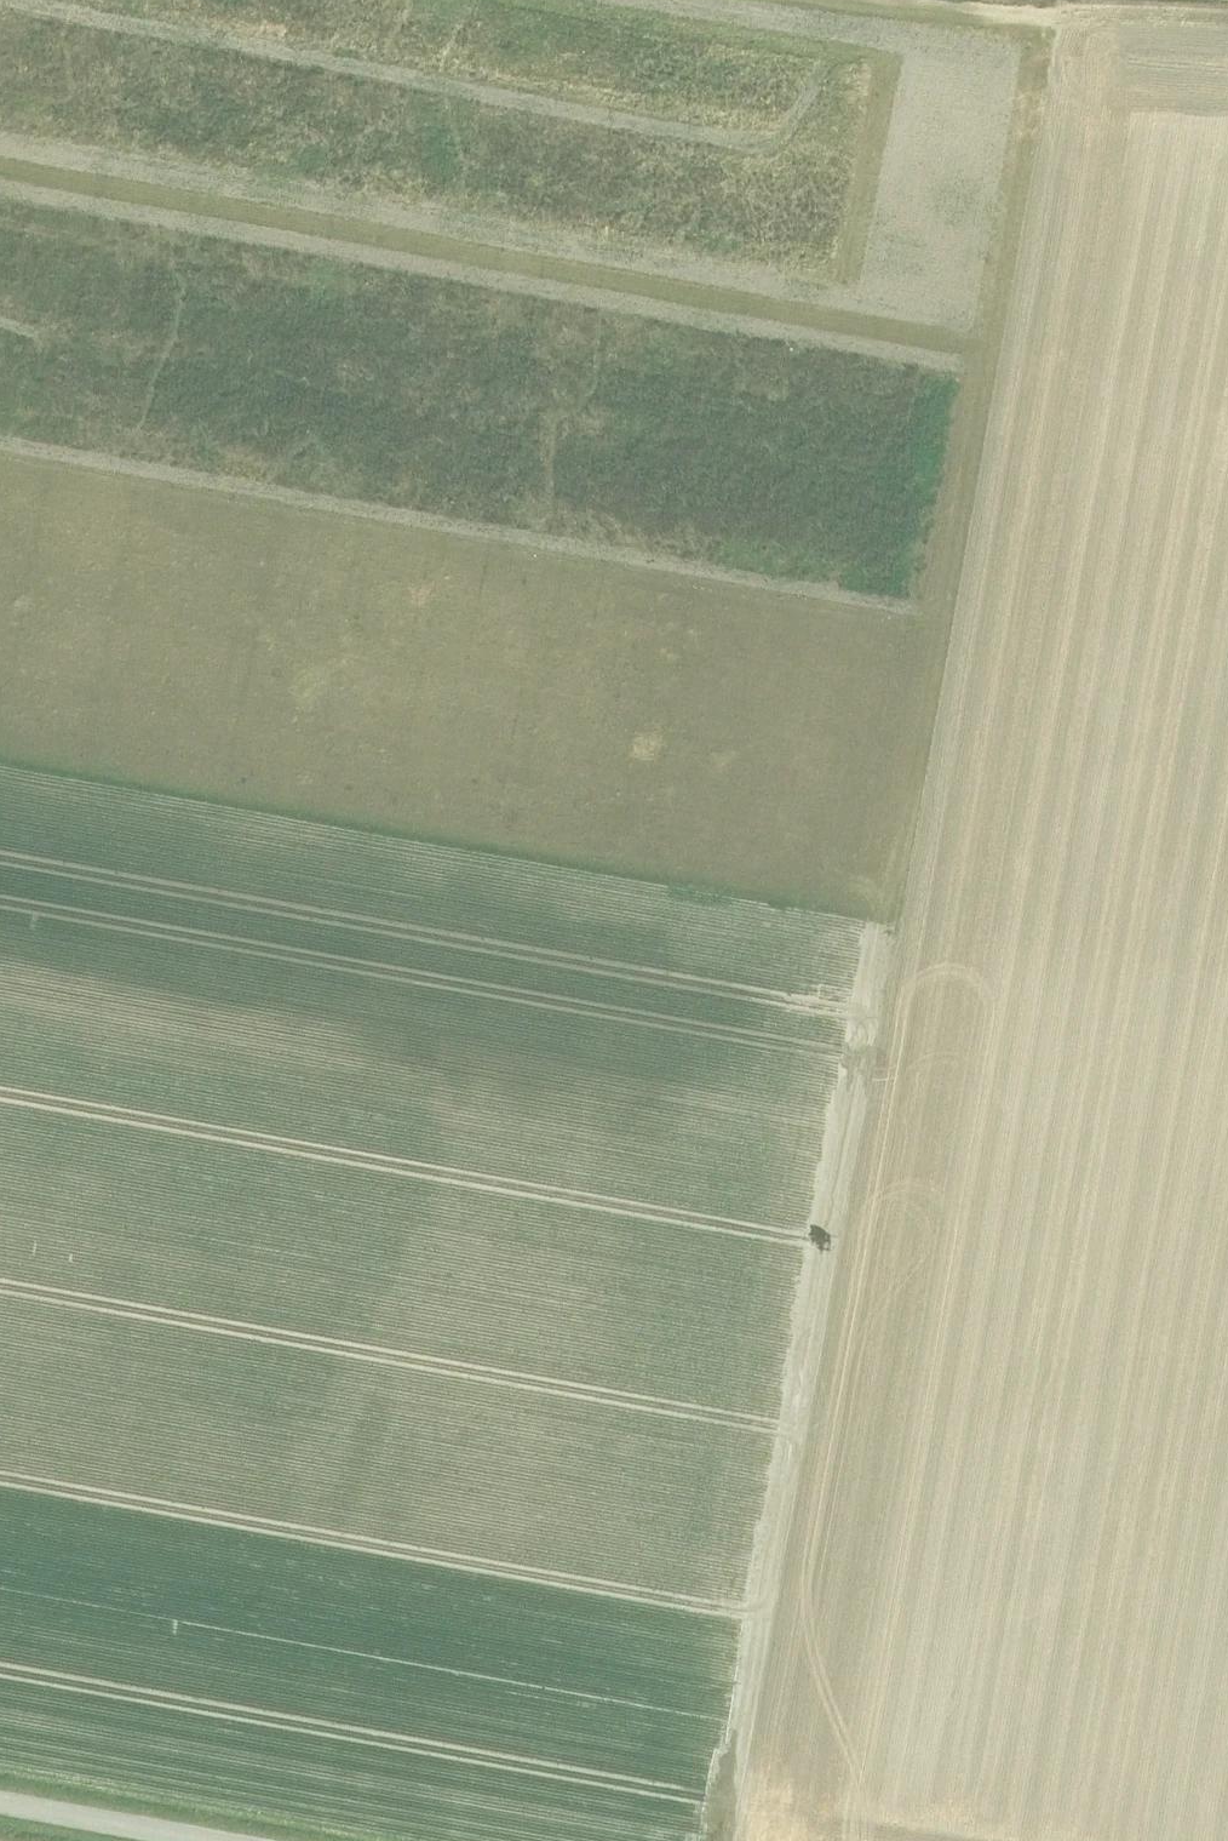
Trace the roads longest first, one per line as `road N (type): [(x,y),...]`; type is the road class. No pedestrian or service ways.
road 1 (unclassified): [(224,1840),(0,1801)]

